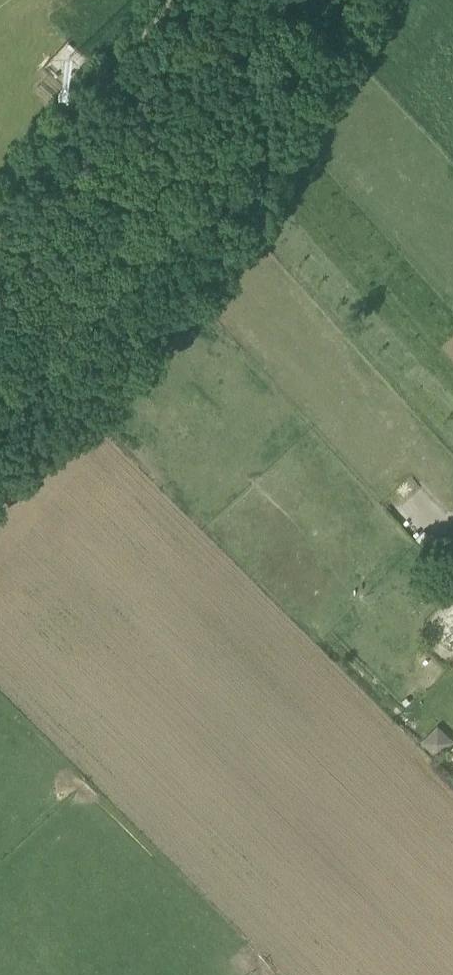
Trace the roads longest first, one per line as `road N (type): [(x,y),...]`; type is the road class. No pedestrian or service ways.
road 1 (track): [(157,0),(105,52),(0,212)]

